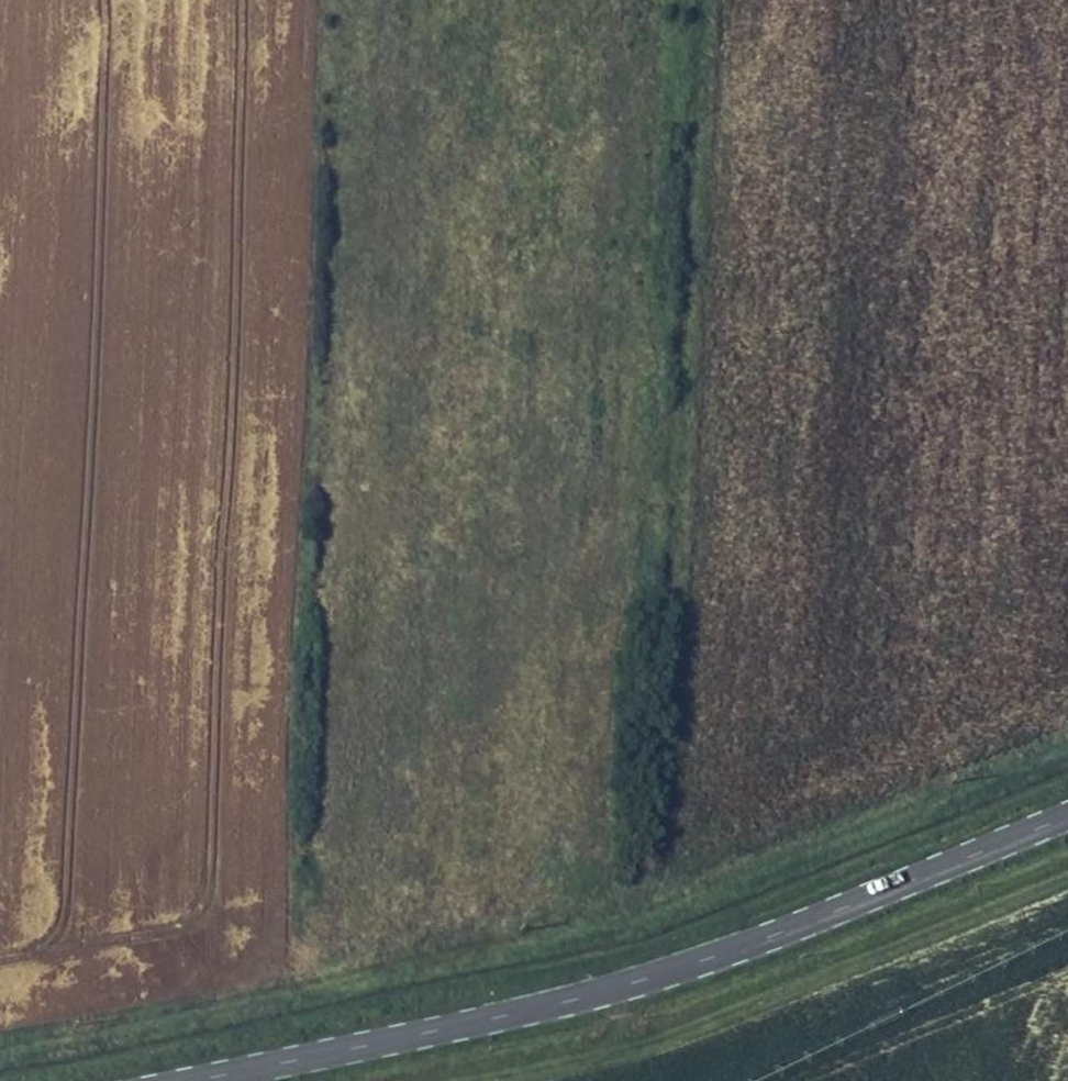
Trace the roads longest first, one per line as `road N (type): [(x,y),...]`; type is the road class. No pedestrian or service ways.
road 1 (secondary): [(189,1080),(646,980),(1067,816)]

